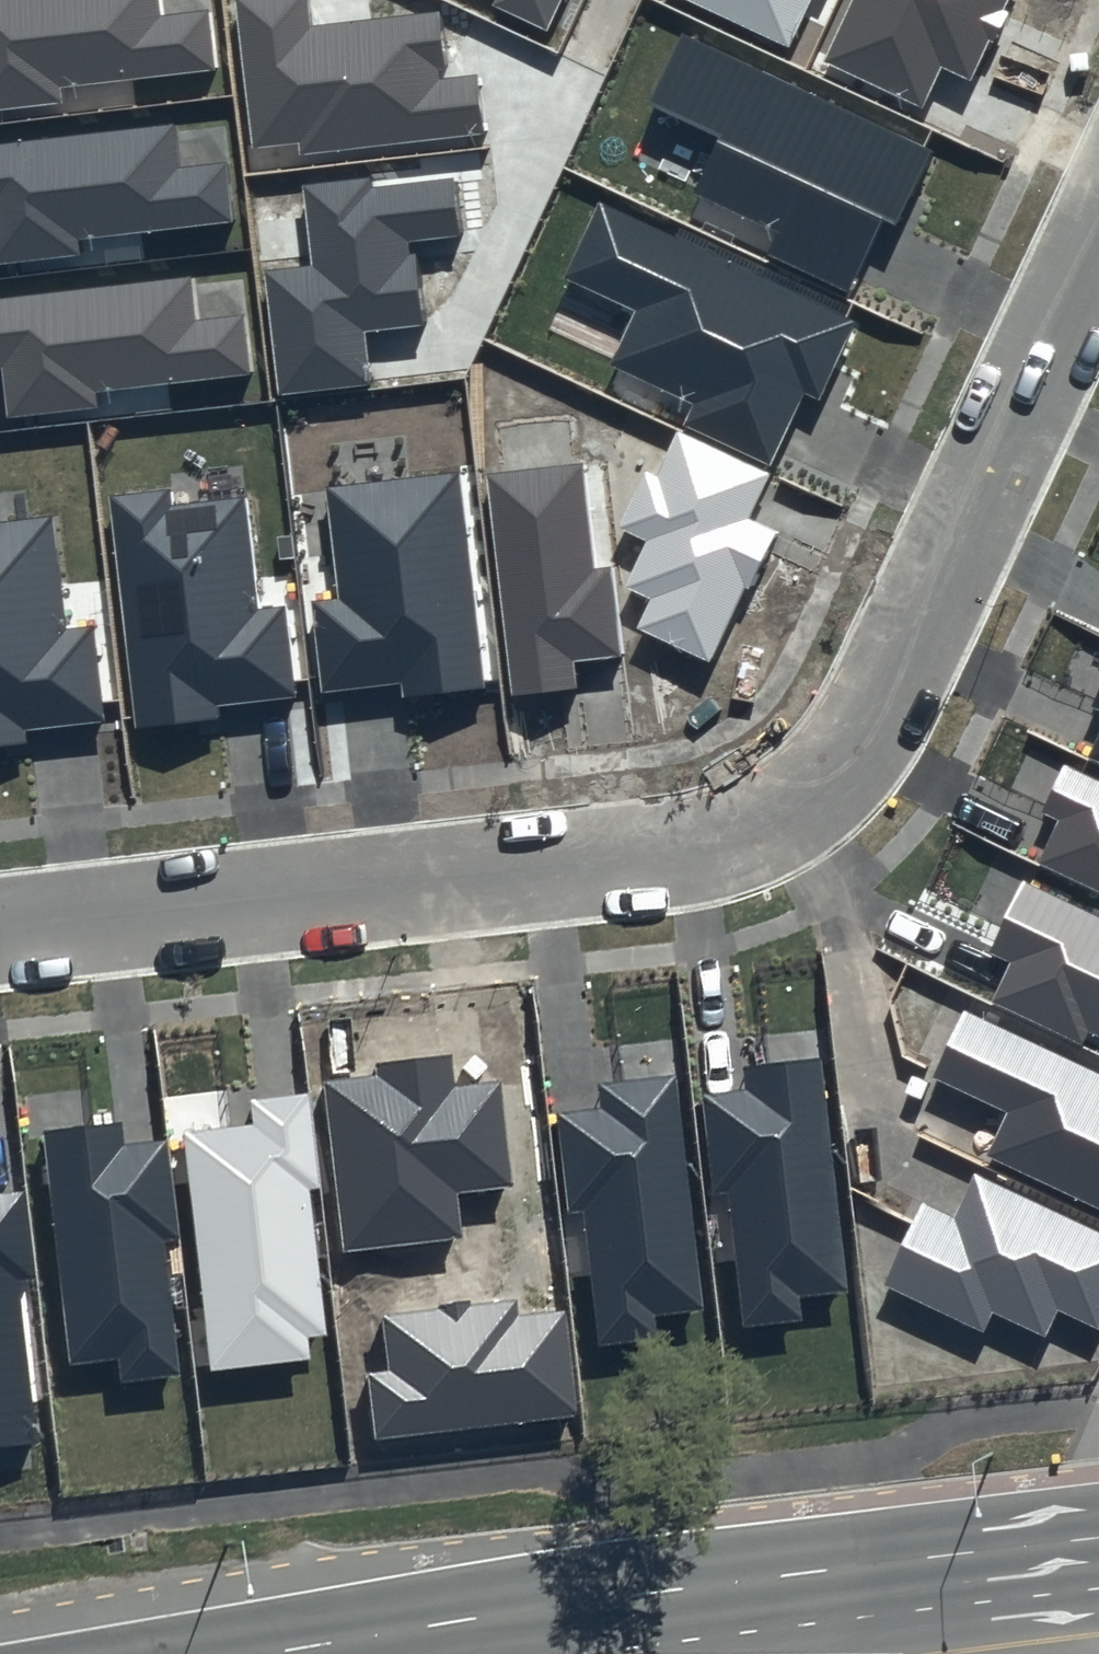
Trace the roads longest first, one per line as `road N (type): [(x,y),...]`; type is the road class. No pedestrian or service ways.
road 1 (residential): [(1098,239),(877,719),(804,798),(734,838),(655,853),(0,927)]
road 2 (secondary): [(400,1653),(1098,1562)]

